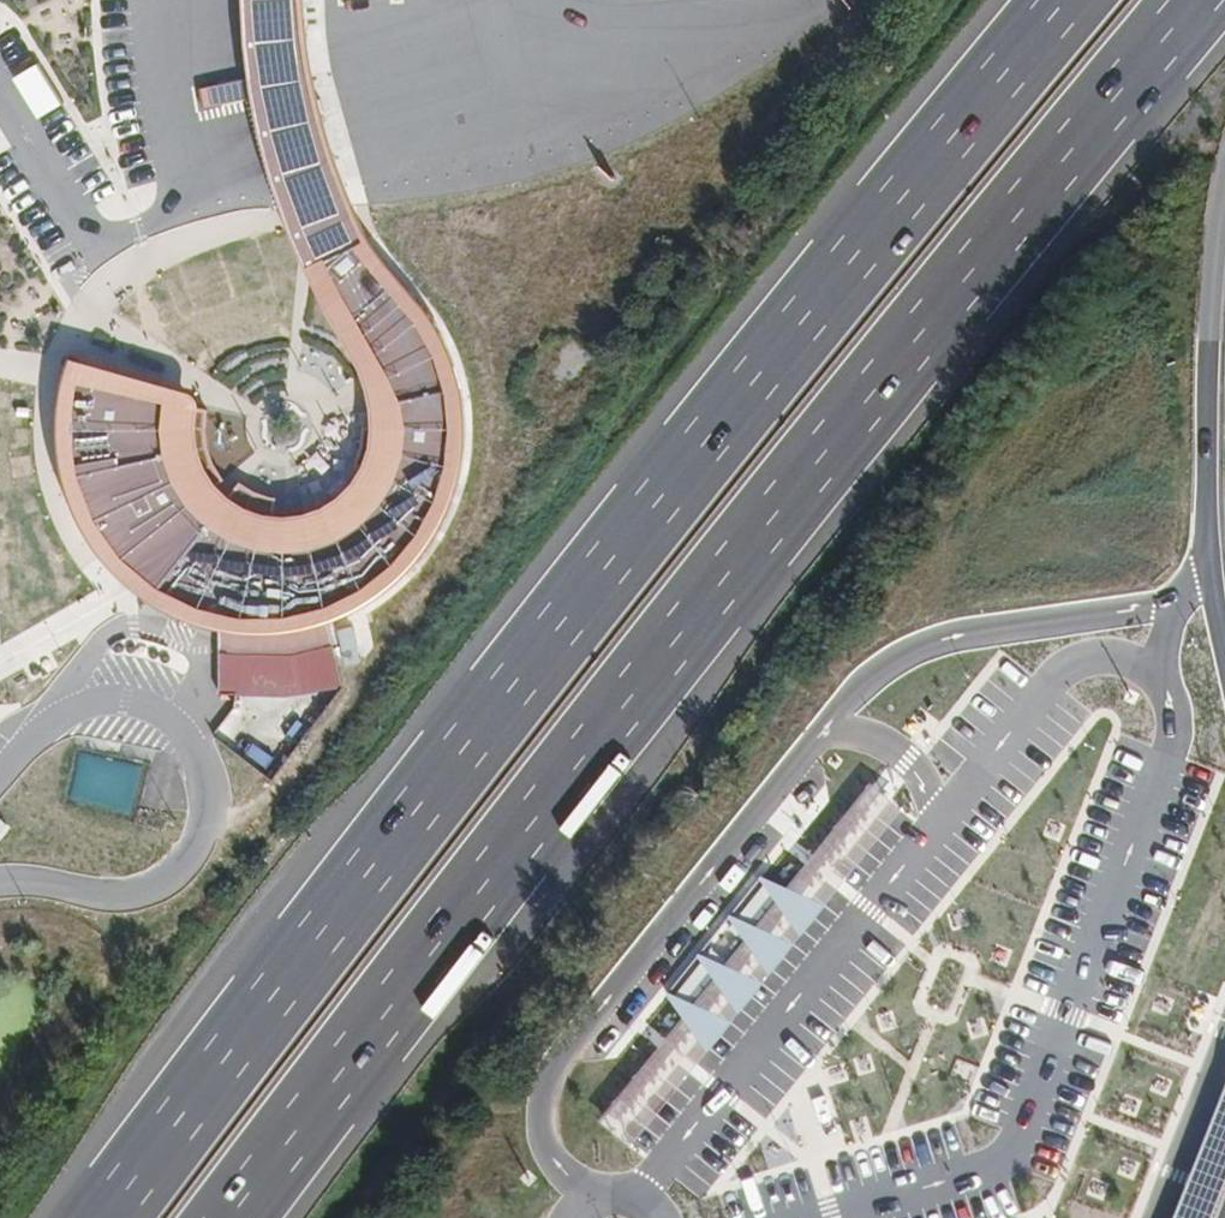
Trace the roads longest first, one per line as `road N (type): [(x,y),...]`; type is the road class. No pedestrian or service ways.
road 1 (motorway): [(232,1217),(856,415),(1198,0)]
road 2 (motorway): [(1063,0),(474,730),(103,1217)]

